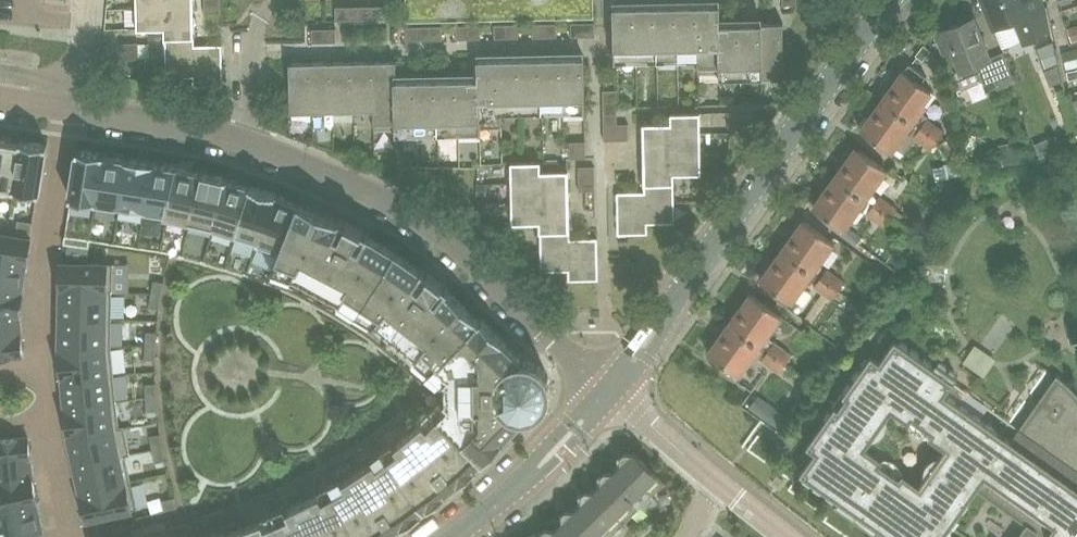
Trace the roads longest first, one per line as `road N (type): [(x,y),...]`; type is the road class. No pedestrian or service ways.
road 1 (residential): [(611,391),(441,234),(383,198),(254,144),(80,113)]
road 2 (secondary): [(611,391),(893,0)]
road 3 (residential): [(43,366),(46,248),(66,110)]
road 4 (residential): [(787,536),(611,391)]
road 5 (secondary): [(459,536),(611,391)]

